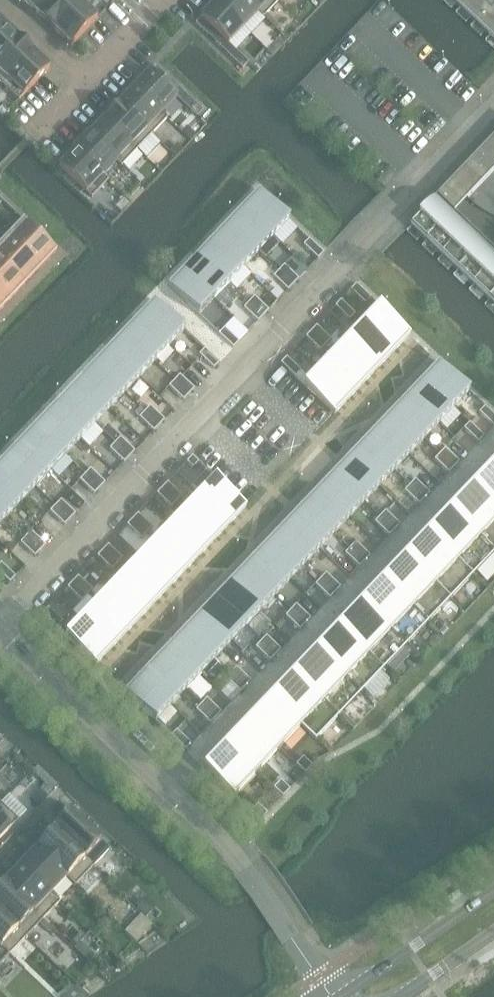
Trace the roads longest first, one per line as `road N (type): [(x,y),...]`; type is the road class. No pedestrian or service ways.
road 1 (residential): [(0,622),(493,104)]
road 2 (residential): [(333,996),(217,832),(0,632)]
road 3 (secondary): [(493,891),(338,996)]

